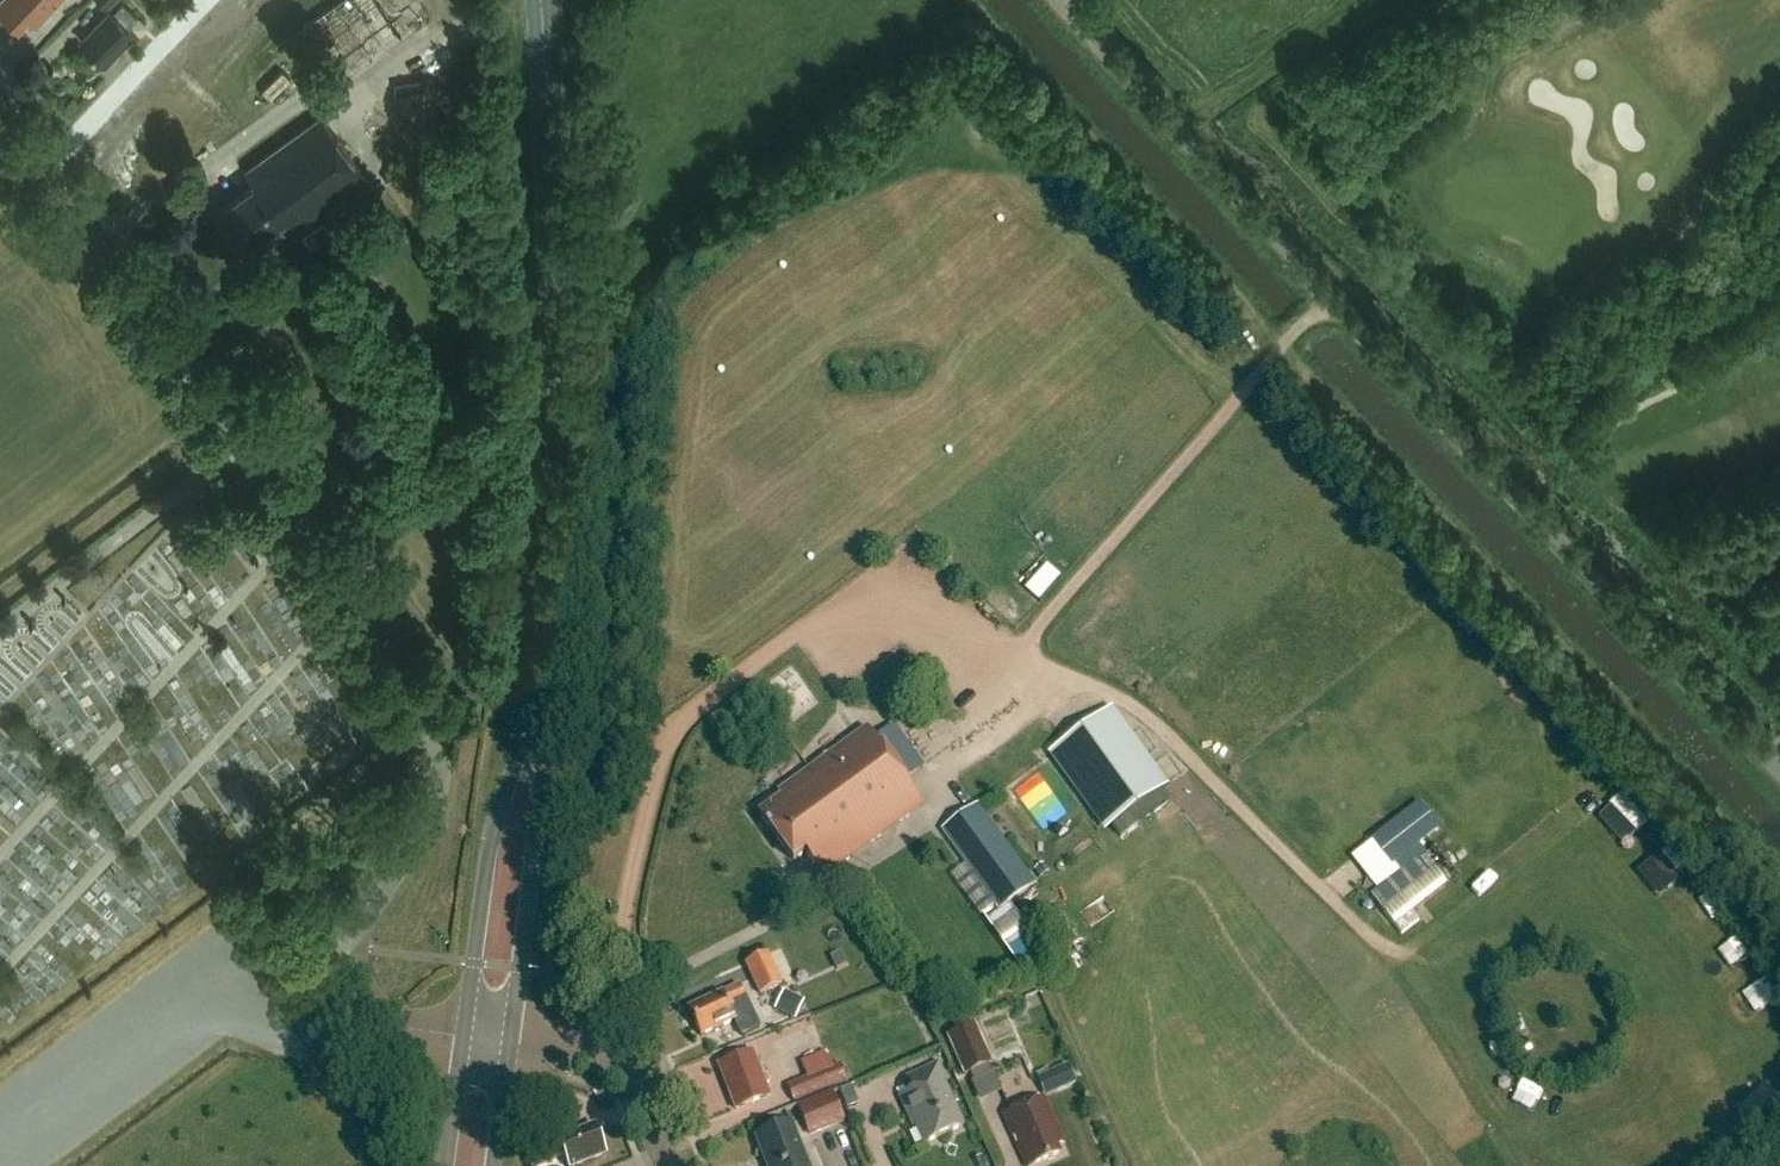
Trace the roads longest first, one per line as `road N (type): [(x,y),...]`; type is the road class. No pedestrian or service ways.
road 1 (unclassified): [(466,1035),(381,1020),(361,998),(350,968),(360,921),(436,789),(436,741),(422,699),(10,128)]
road 2 (unclassified): [(1779,772),(1062,0)]
road 3 (primary): [(549,687),(546,0)]
road 4 (track): [(1410,954),(1364,932),(1118,696),(1022,660)]
road 5 (track): [(1334,300),(1301,325),(1010,653)]
road 6 (primary): [(549,687),(493,836),(466,1035)]
road 7 (primary): [(509,1041),(549,687)]
road 8 (unclassified): [(665,1165),(619,1067),(590,1052),(509,1041)]
road 9 (primary): [(466,1035),(447,1165)]
road 10 (primary): [(493,1165),(509,1041)]

